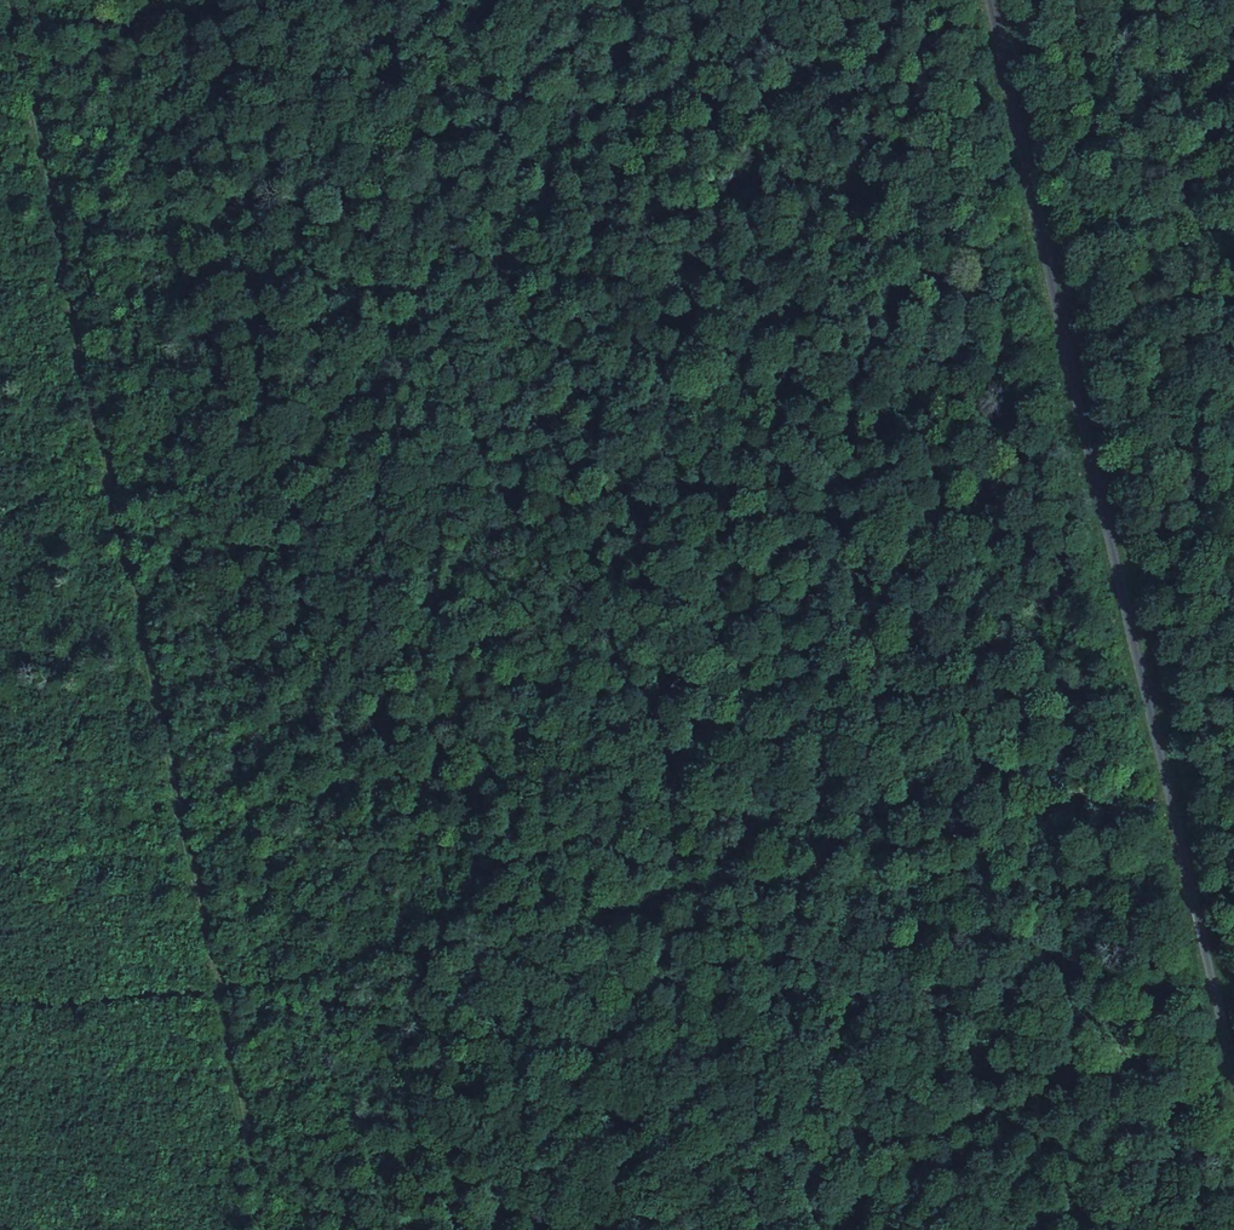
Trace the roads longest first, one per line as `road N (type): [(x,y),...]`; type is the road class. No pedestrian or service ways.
road 1 (unclassified): [(994,0),(1233,1050)]

